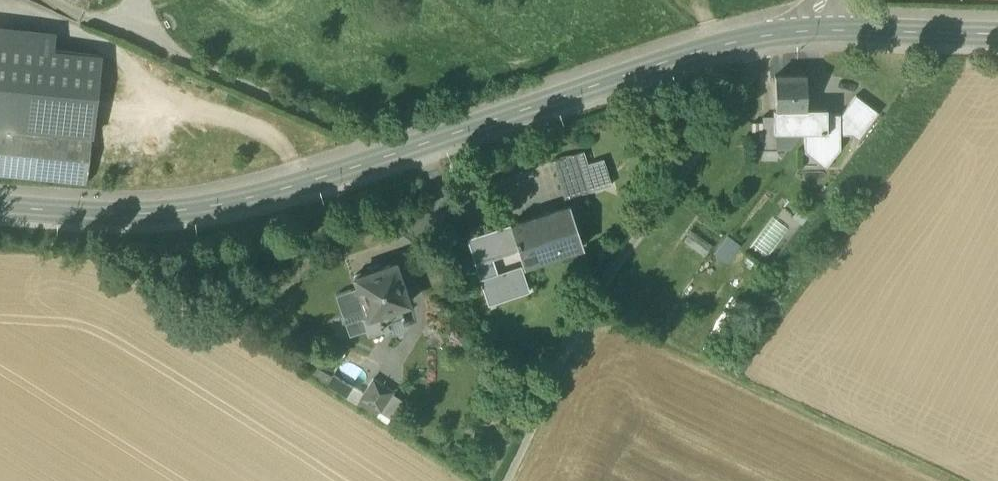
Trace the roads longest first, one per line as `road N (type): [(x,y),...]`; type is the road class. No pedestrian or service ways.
road 1 (secondary): [(813,30),(729,45),(212,207),(142,214),(0,209)]
road 2 (track): [(507,480),(587,313),(752,70),(762,37)]
road 3 (track): [(587,313),(949,480)]
road 4 (secondary): [(997,35),(813,30)]

